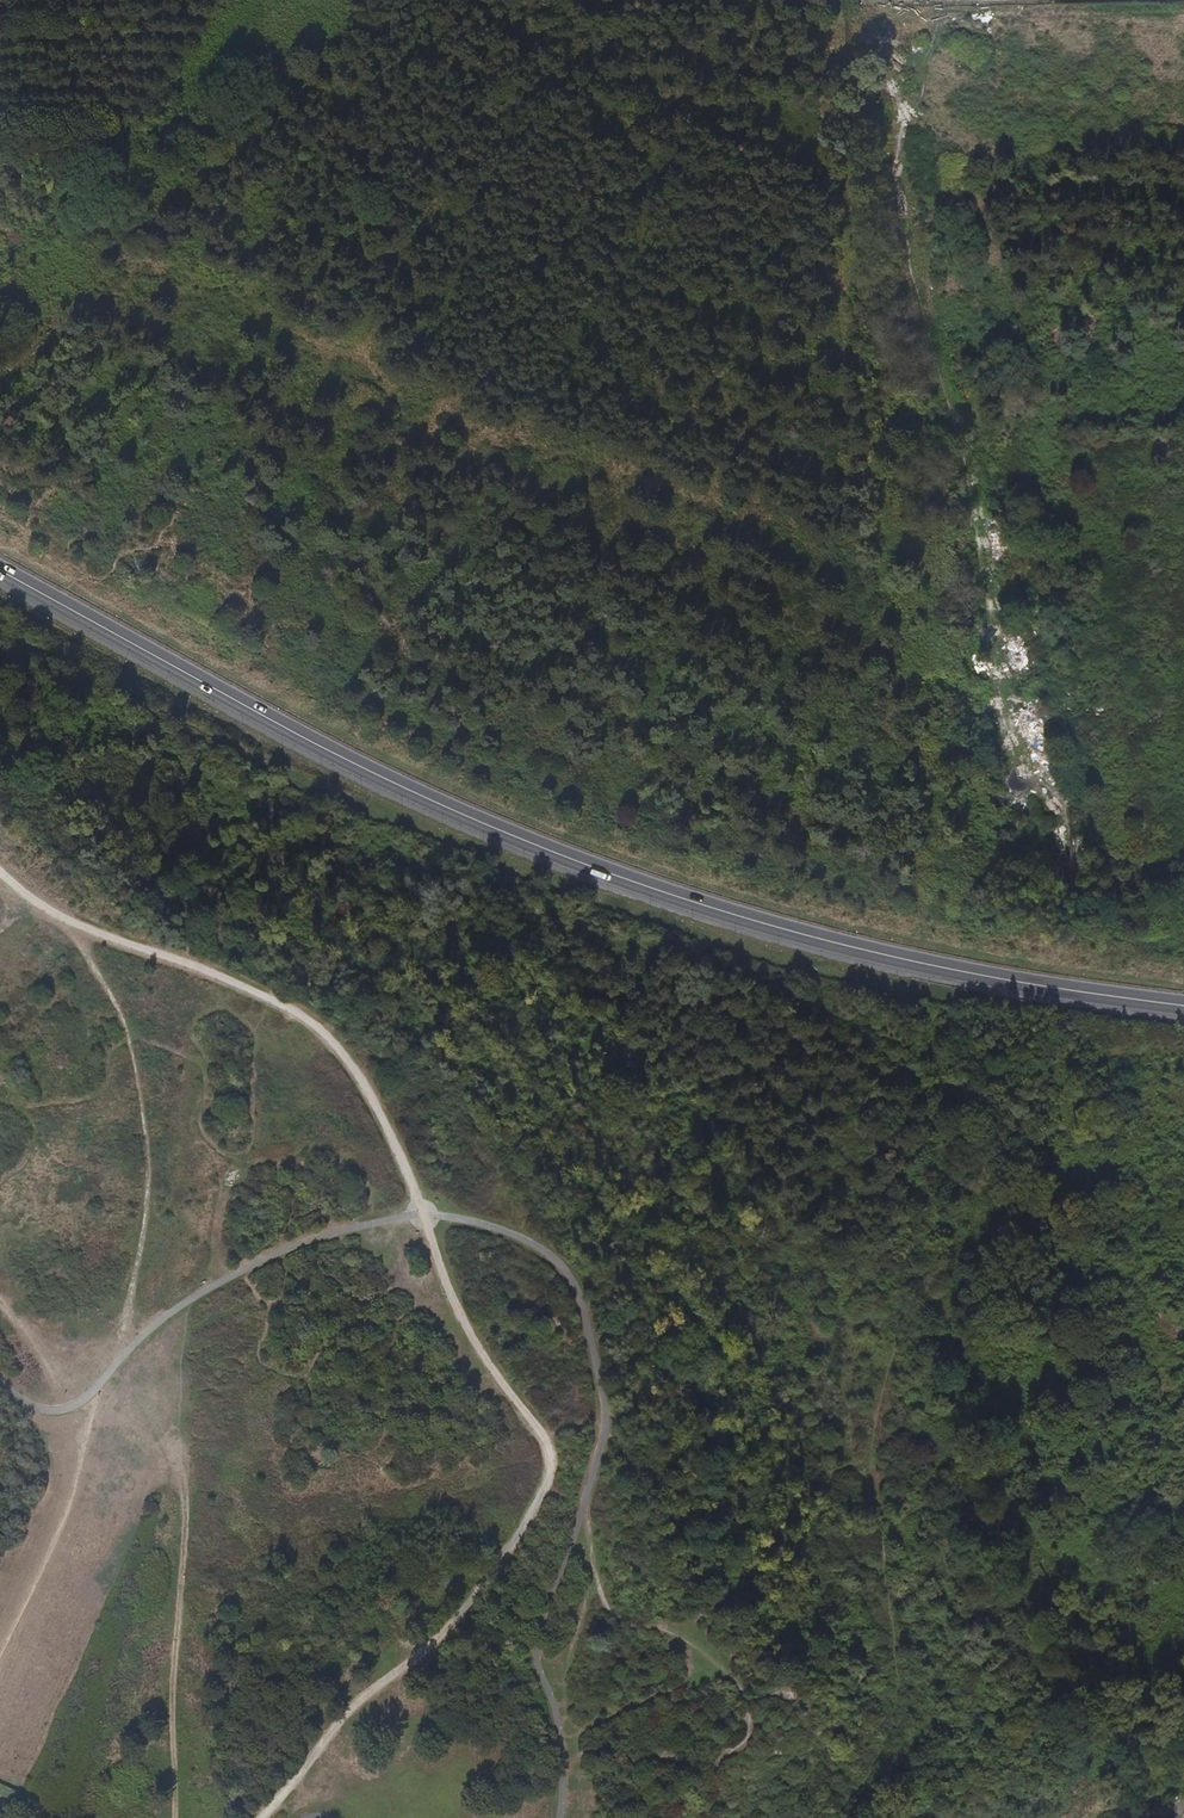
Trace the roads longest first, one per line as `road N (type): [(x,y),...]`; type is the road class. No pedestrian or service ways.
road 1 (primary): [(1155,1003),(889,956),(603,872),(393,783),(0,570)]

